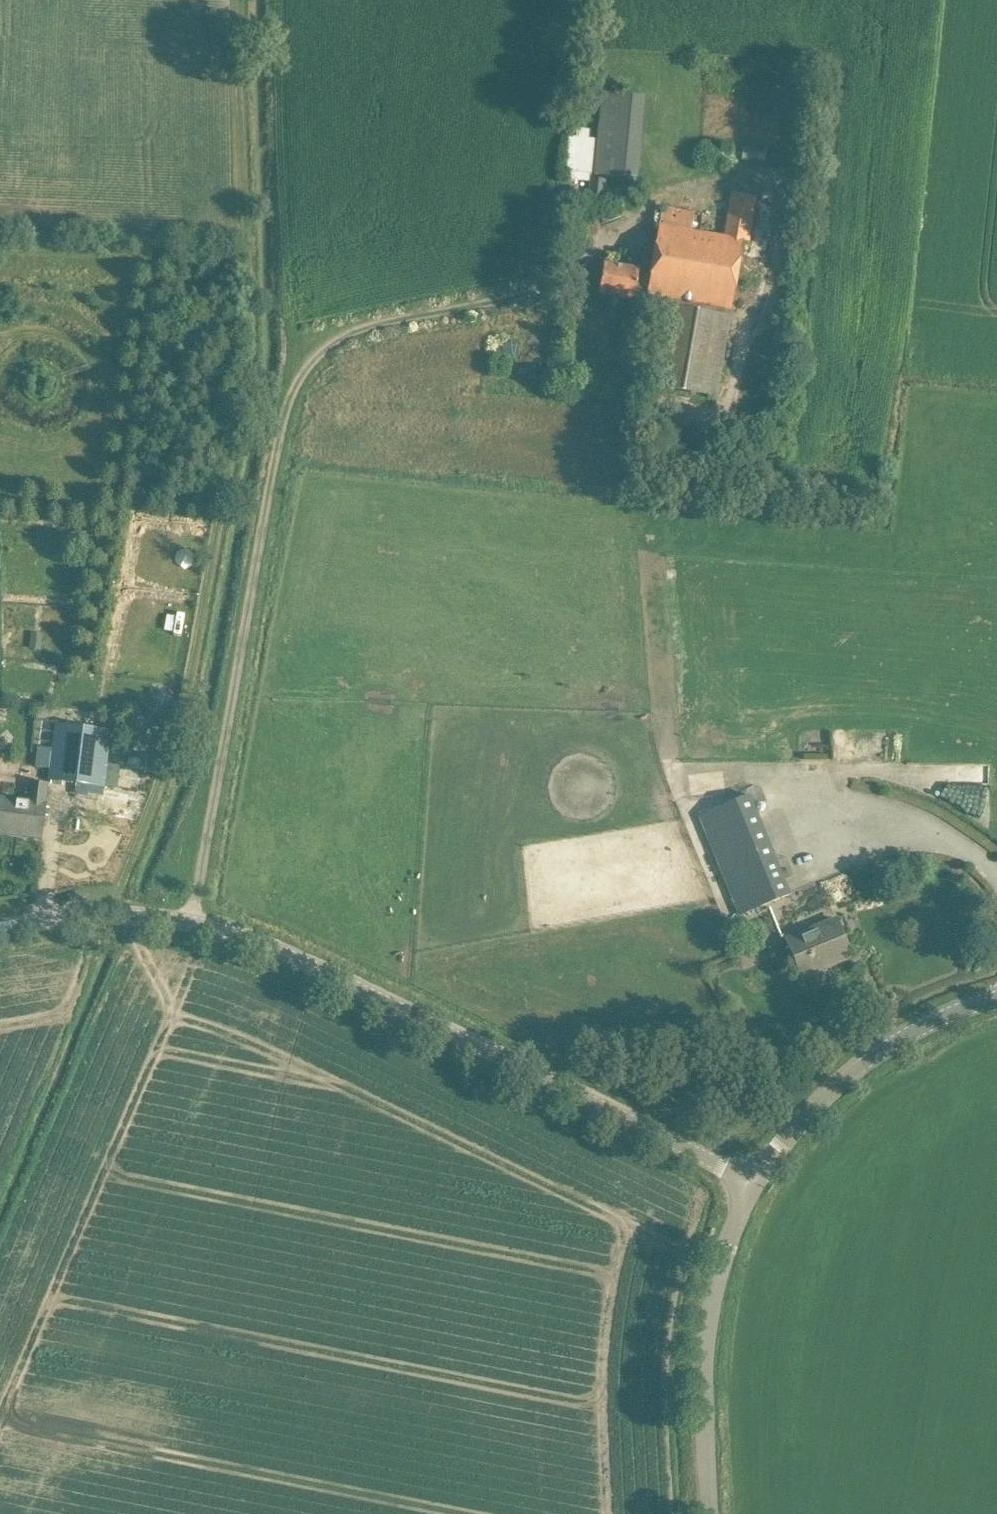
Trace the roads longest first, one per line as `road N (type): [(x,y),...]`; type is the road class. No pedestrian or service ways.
road 1 (track): [(185,911),(203,877),(287,411),(309,370),(340,338),(525,295),(584,267),(645,203)]
road 2 (unclassified): [(0,924),(102,906),(185,911),(248,934),(754,1181)]
road 3 (unclassified): [(712,1513),(710,1318),(754,1181)]
road 4 (unclassified): [(754,1181),(843,1080),(878,1053),(996,998)]

